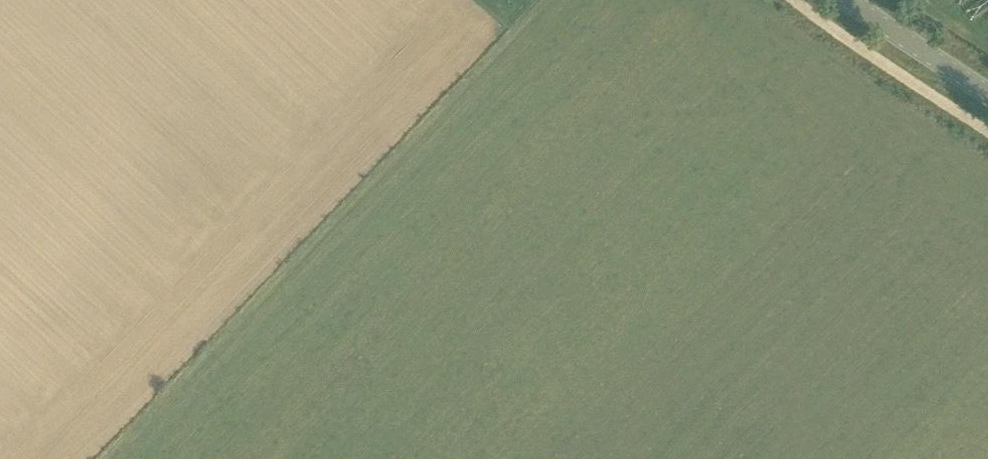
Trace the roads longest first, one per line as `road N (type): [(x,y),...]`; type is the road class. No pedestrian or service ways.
road 1 (tertiary): [(987,96),(842,0)]

